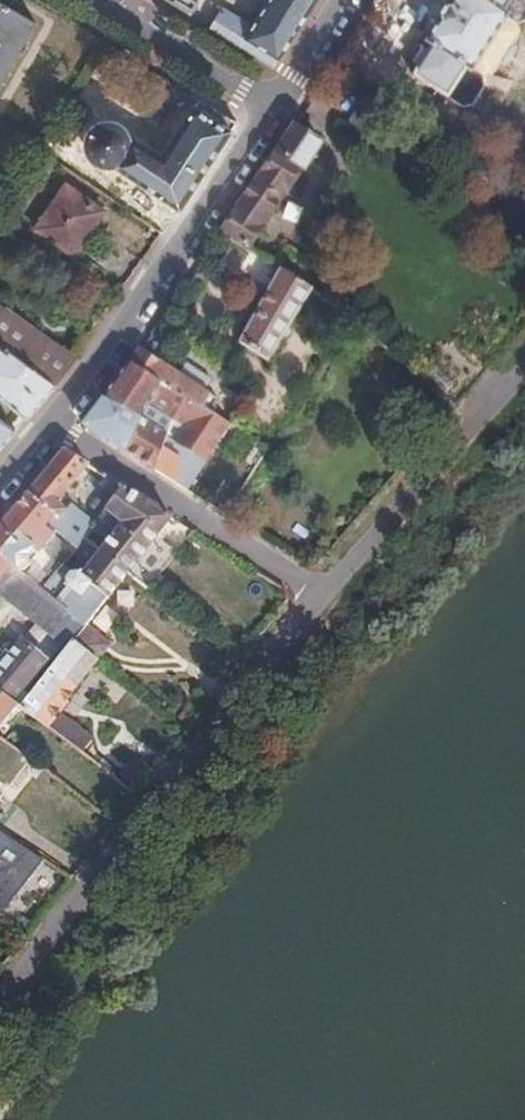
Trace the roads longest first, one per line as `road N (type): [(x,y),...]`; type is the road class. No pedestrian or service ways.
road 1 (residential): [(316,596),(0,995)]
road 2 (residential): [(275,107),(56,426)]
road 3 (residential): [(316,596),(56,426)]
road 4 (residential): [(524,370),(316,596)]
road 5 (residential): [(275,107),(104,0)]
road 6 (residential): [(344,0),(275,107)]

